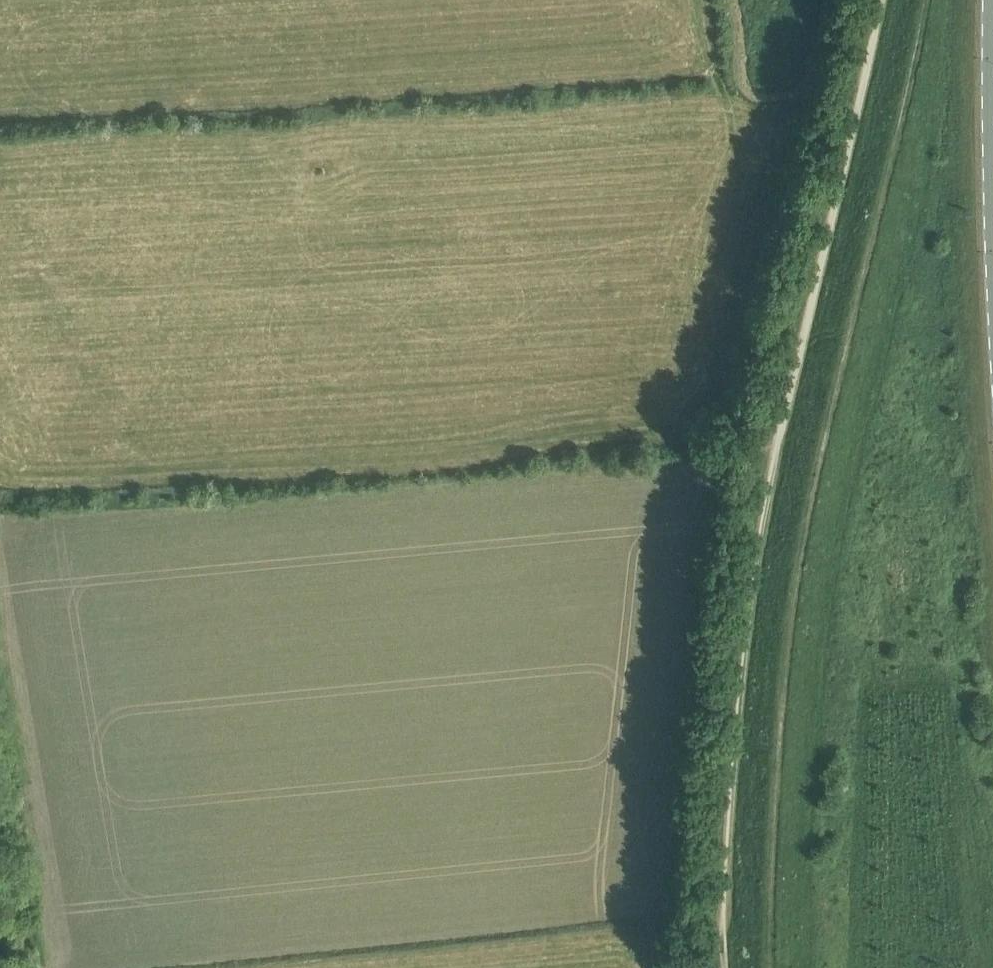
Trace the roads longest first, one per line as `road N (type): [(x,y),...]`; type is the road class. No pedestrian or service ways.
road 1 (track): [(881,0),(751,577),(727,817),(727,967)]

